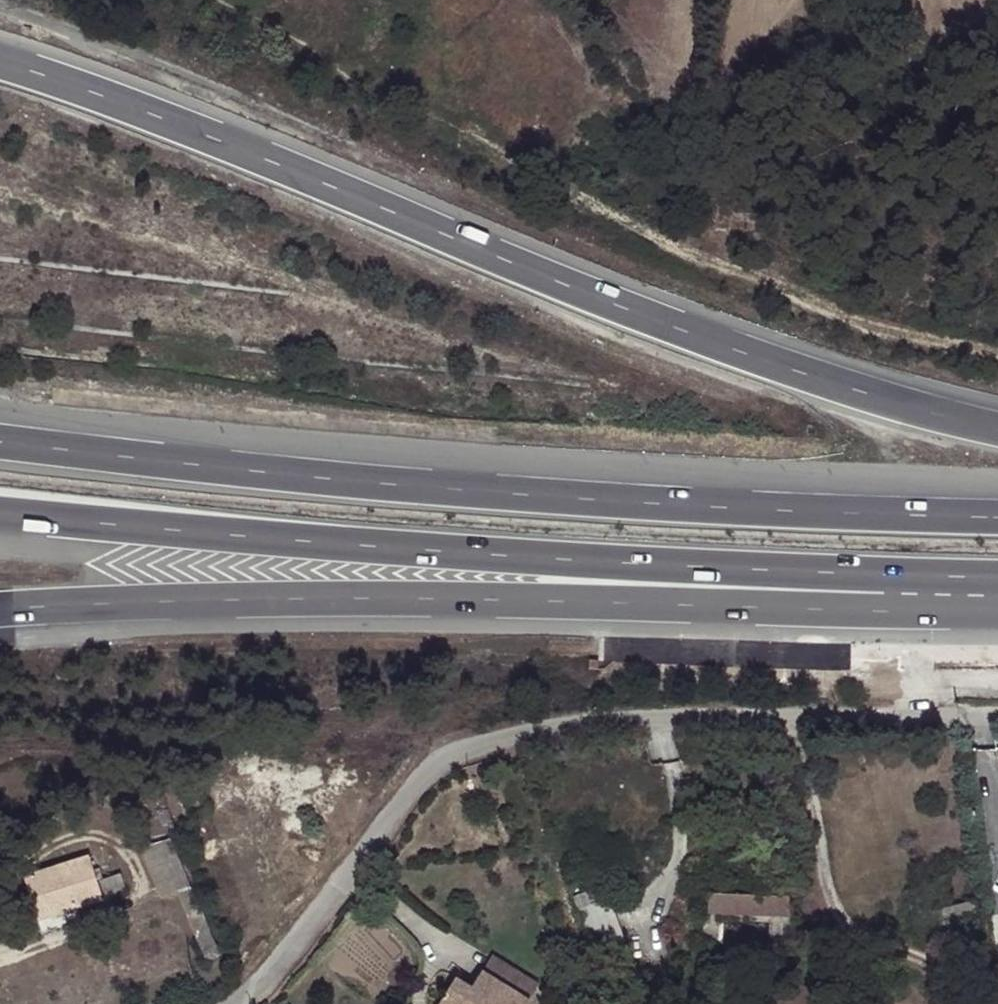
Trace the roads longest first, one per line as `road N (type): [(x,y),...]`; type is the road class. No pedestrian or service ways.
road 1 (motorway): [(997,431),(584,292),(285,164),(0,59)]
road 2 (motorway): [(997,516),(600,501),(0,441)]
road 3 (motorway): [(0,516),(551,563),(997,587)]
road 4 (motorway): [(0,608),(997,587)]
road 5 (unclassified): [(997,718),(576,718),(458,746),(428,769),(238,1003)]
road 6 (track): [(215,0),(585,202),(771,288),(910,338),(997,356)]

